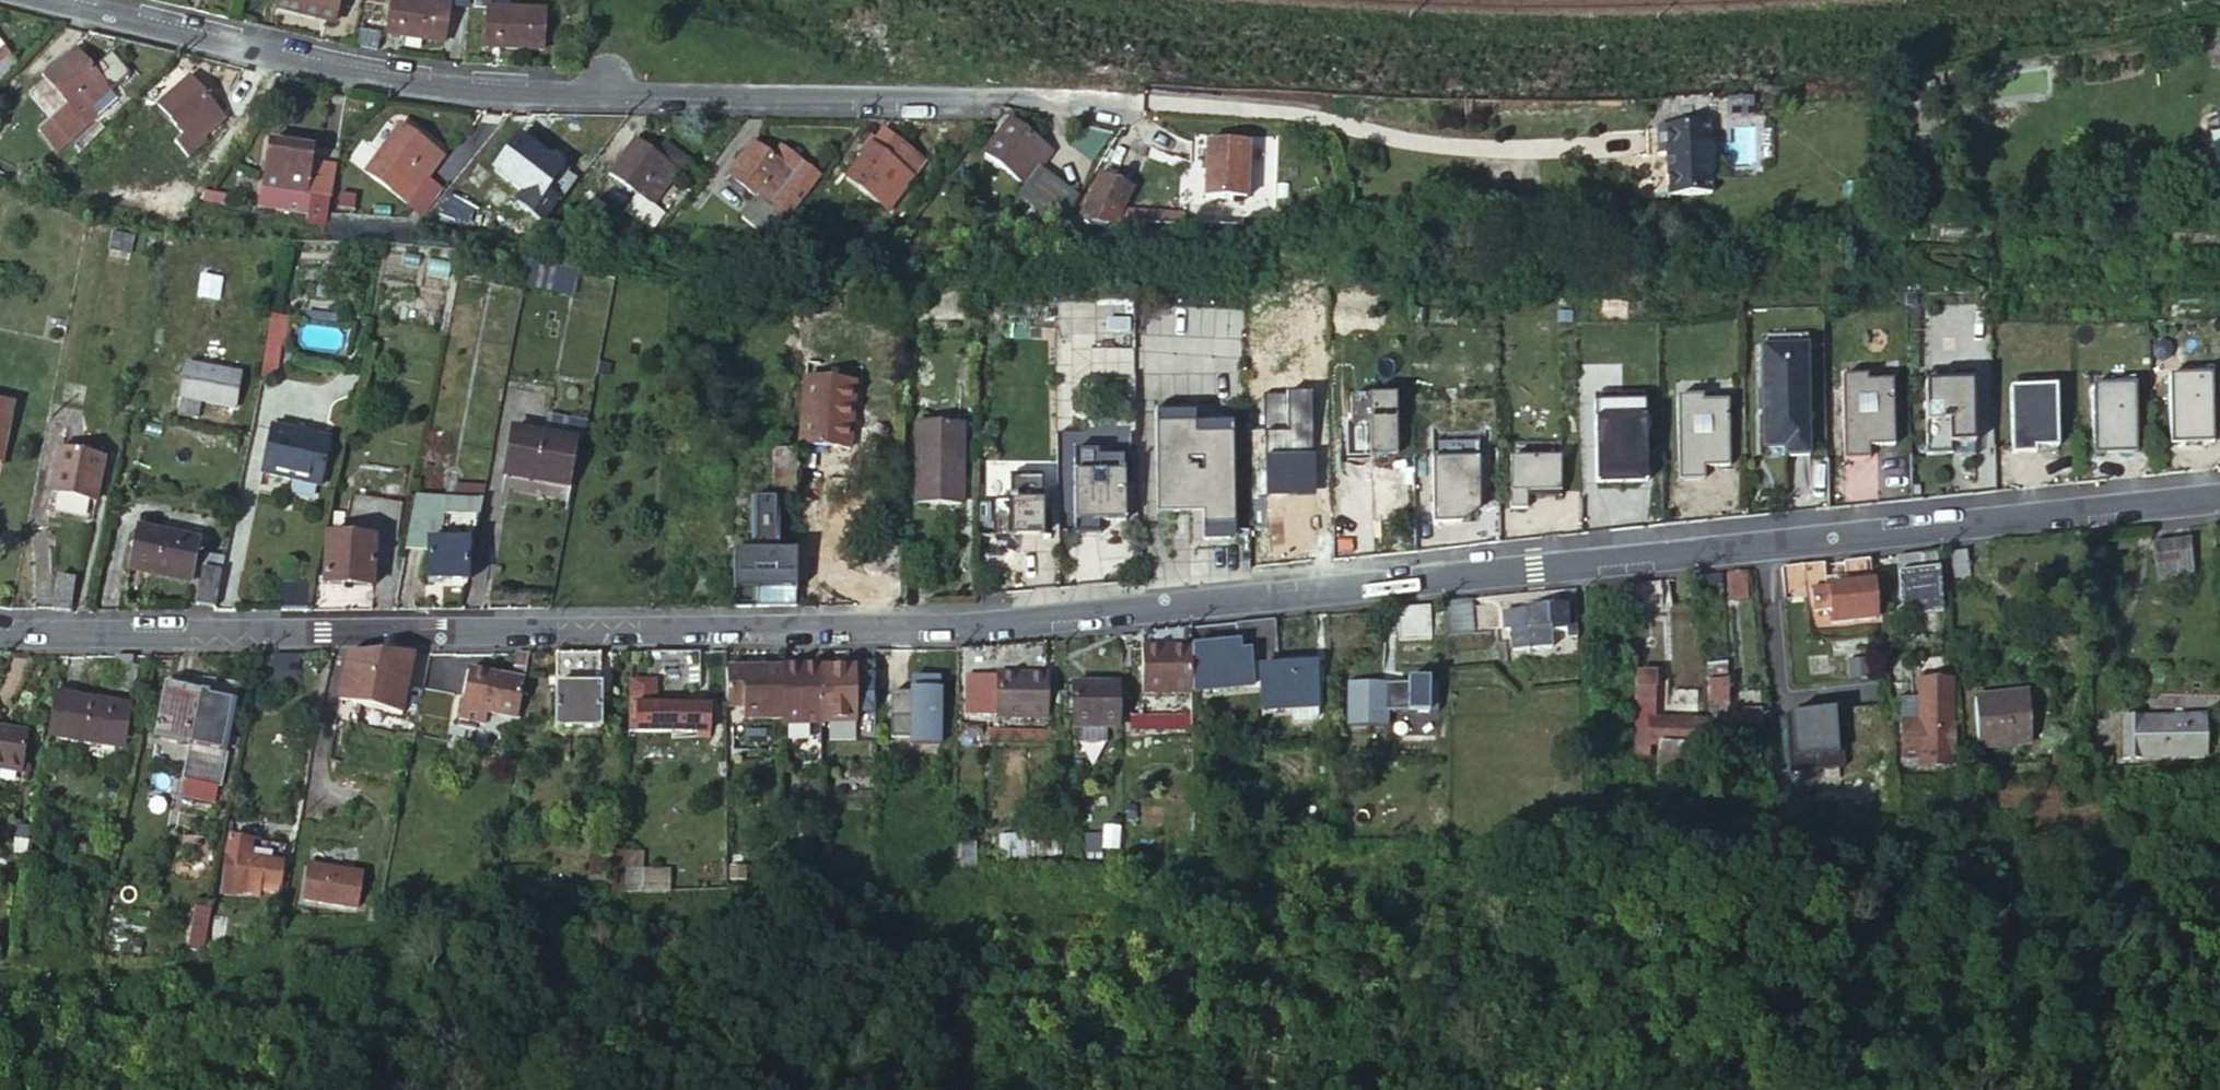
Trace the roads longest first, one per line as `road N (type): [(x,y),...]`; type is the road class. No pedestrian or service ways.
road 1 (residential): [(2219,498),(960,630),(0,629)]
road 2 (residential): [(29,0),(409,89),(981,106)]

